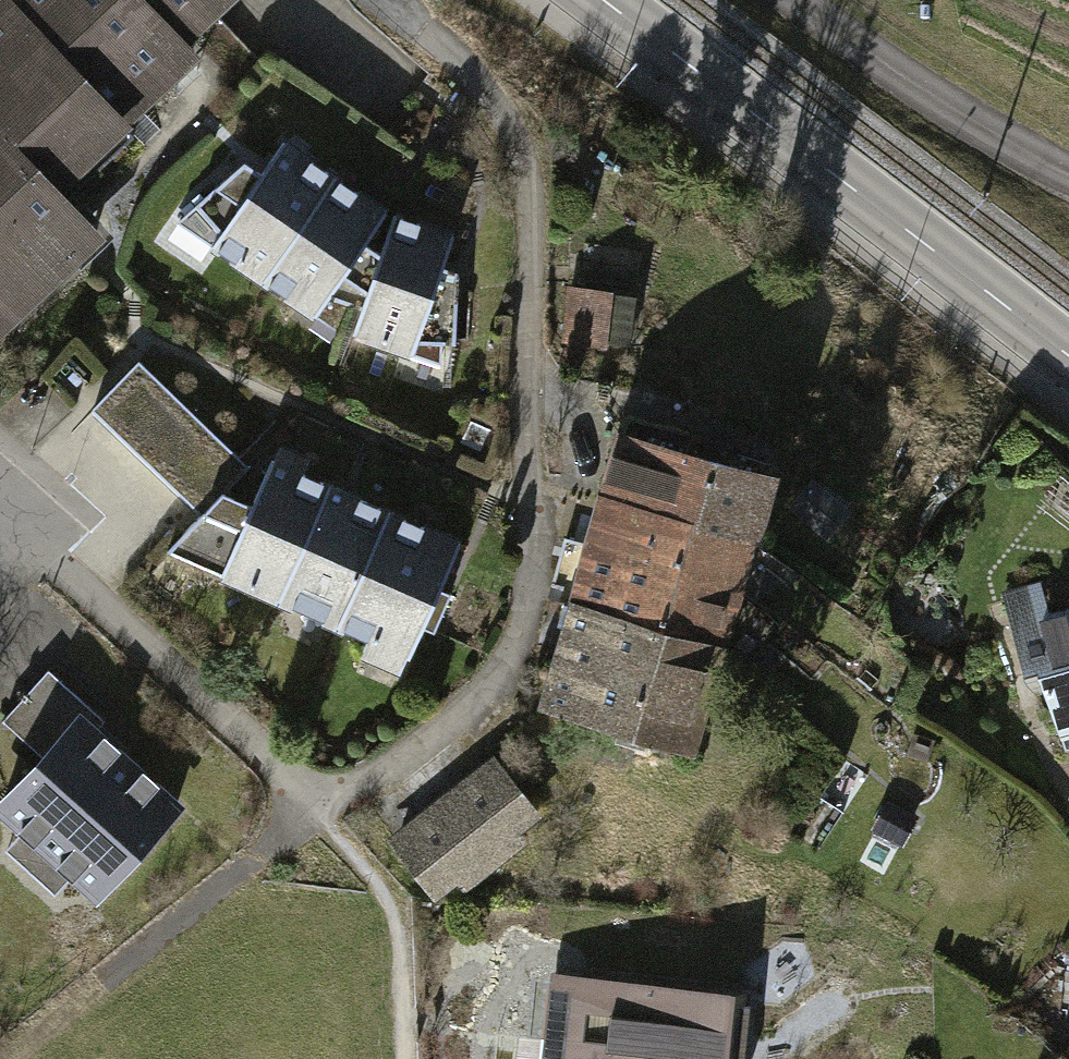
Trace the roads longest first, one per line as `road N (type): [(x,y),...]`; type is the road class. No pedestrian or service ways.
road 1 (residential): [(391,0),(477,81),(520,183),(535,499),(530,601),(507,675),(101,991)]
road 2 (secondary): [(1068,357),(602,0)]
road 3 (residential): [(799,0),(871,54),(1068,172)]

